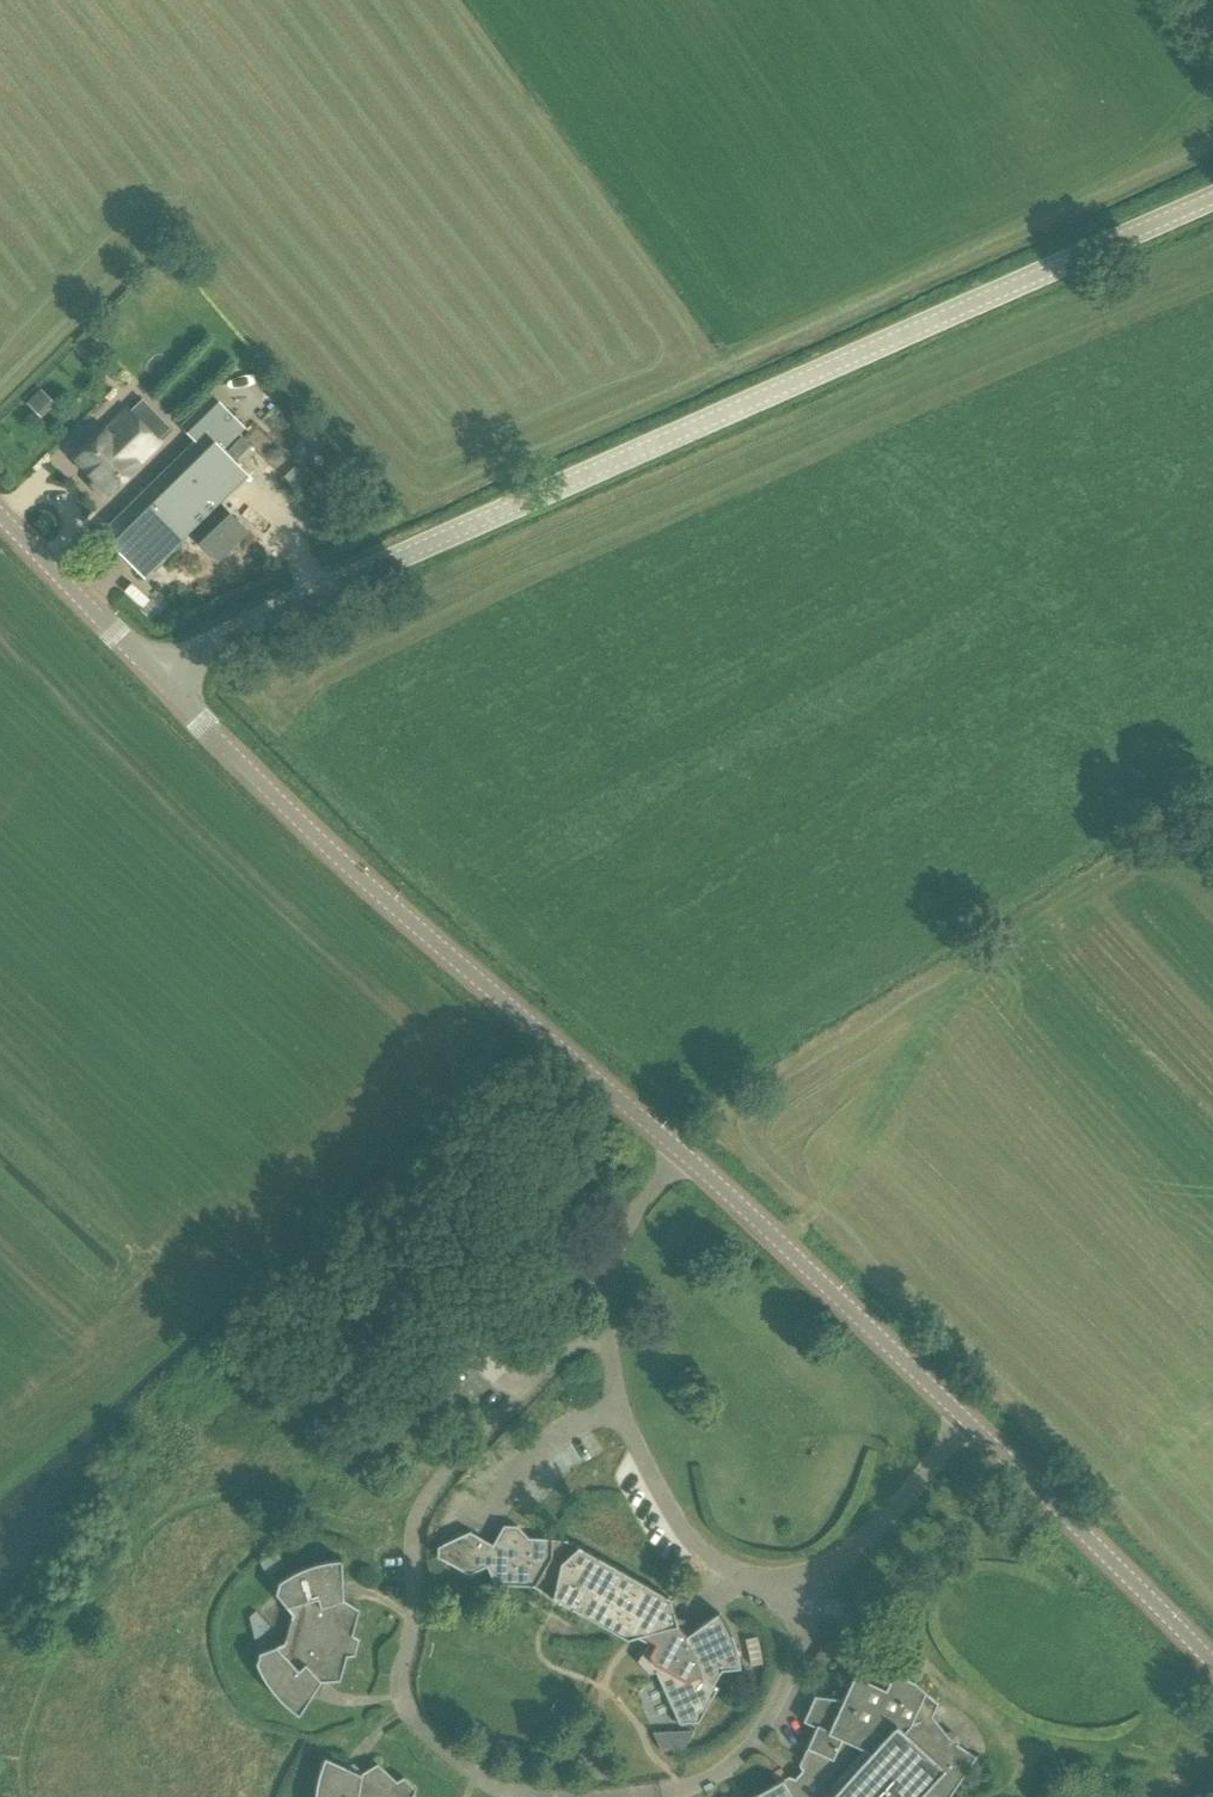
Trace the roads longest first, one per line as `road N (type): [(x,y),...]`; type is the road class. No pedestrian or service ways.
road 1 (tertiary): [(1212,1668),(1121,1566),(681,1153),(423,934),(155,675)]
road 2 (tertiary): [(155,675),(1212,198)]
road 3 (tertiary): [(155,675),(0,515)]

